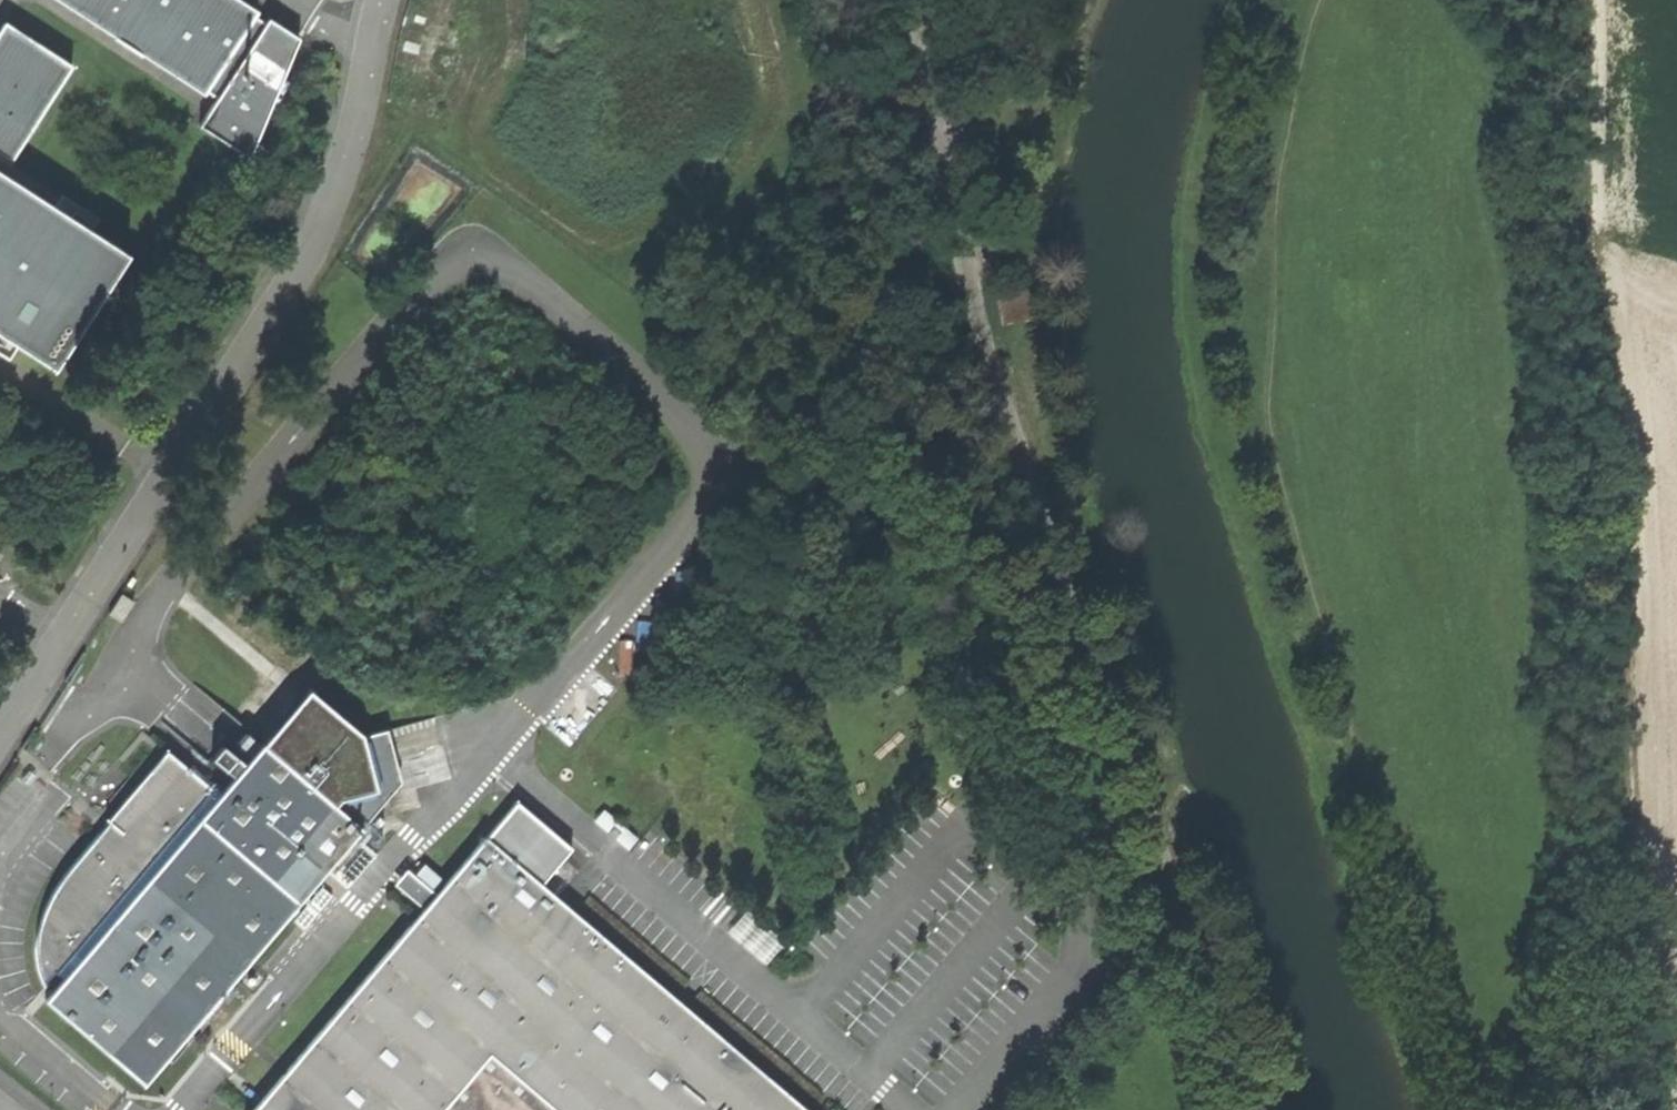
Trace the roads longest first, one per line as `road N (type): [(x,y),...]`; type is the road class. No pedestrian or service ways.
road 1 (unclassified): [(909,0),(1048,537),(1197,949),(1247,1109)]
road 2 (unclassified): [(0,731),(298,266),(334,195),(380,0)]

